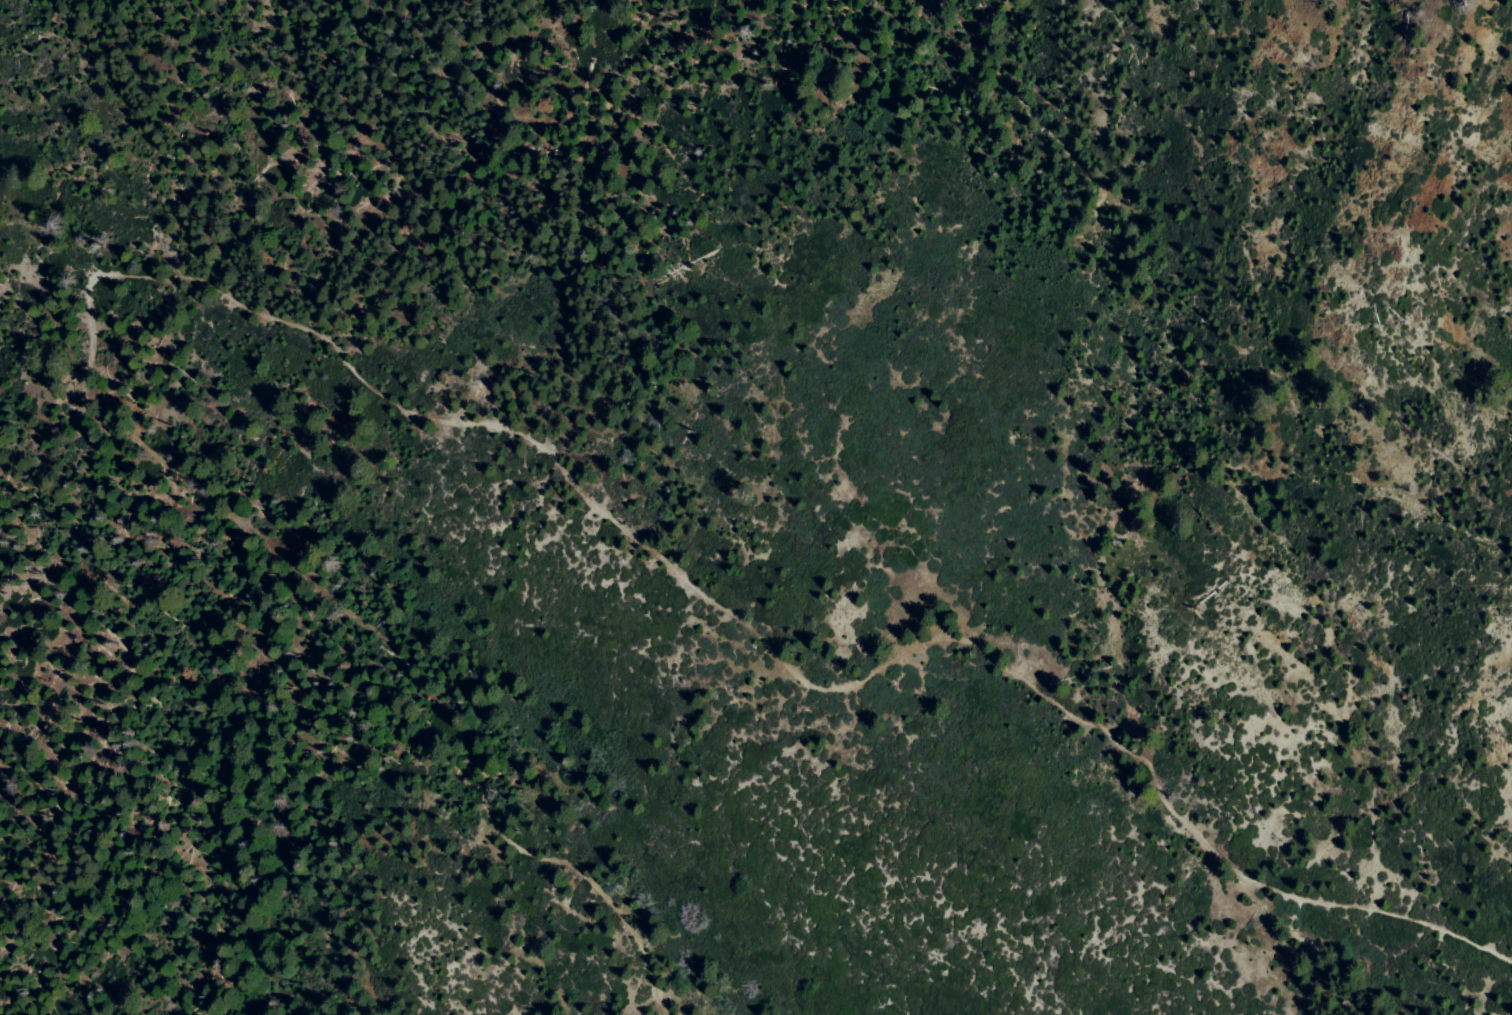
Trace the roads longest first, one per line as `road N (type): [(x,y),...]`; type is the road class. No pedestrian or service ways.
road 1 (track): [(606,898),(633,931),(672,1014)]

